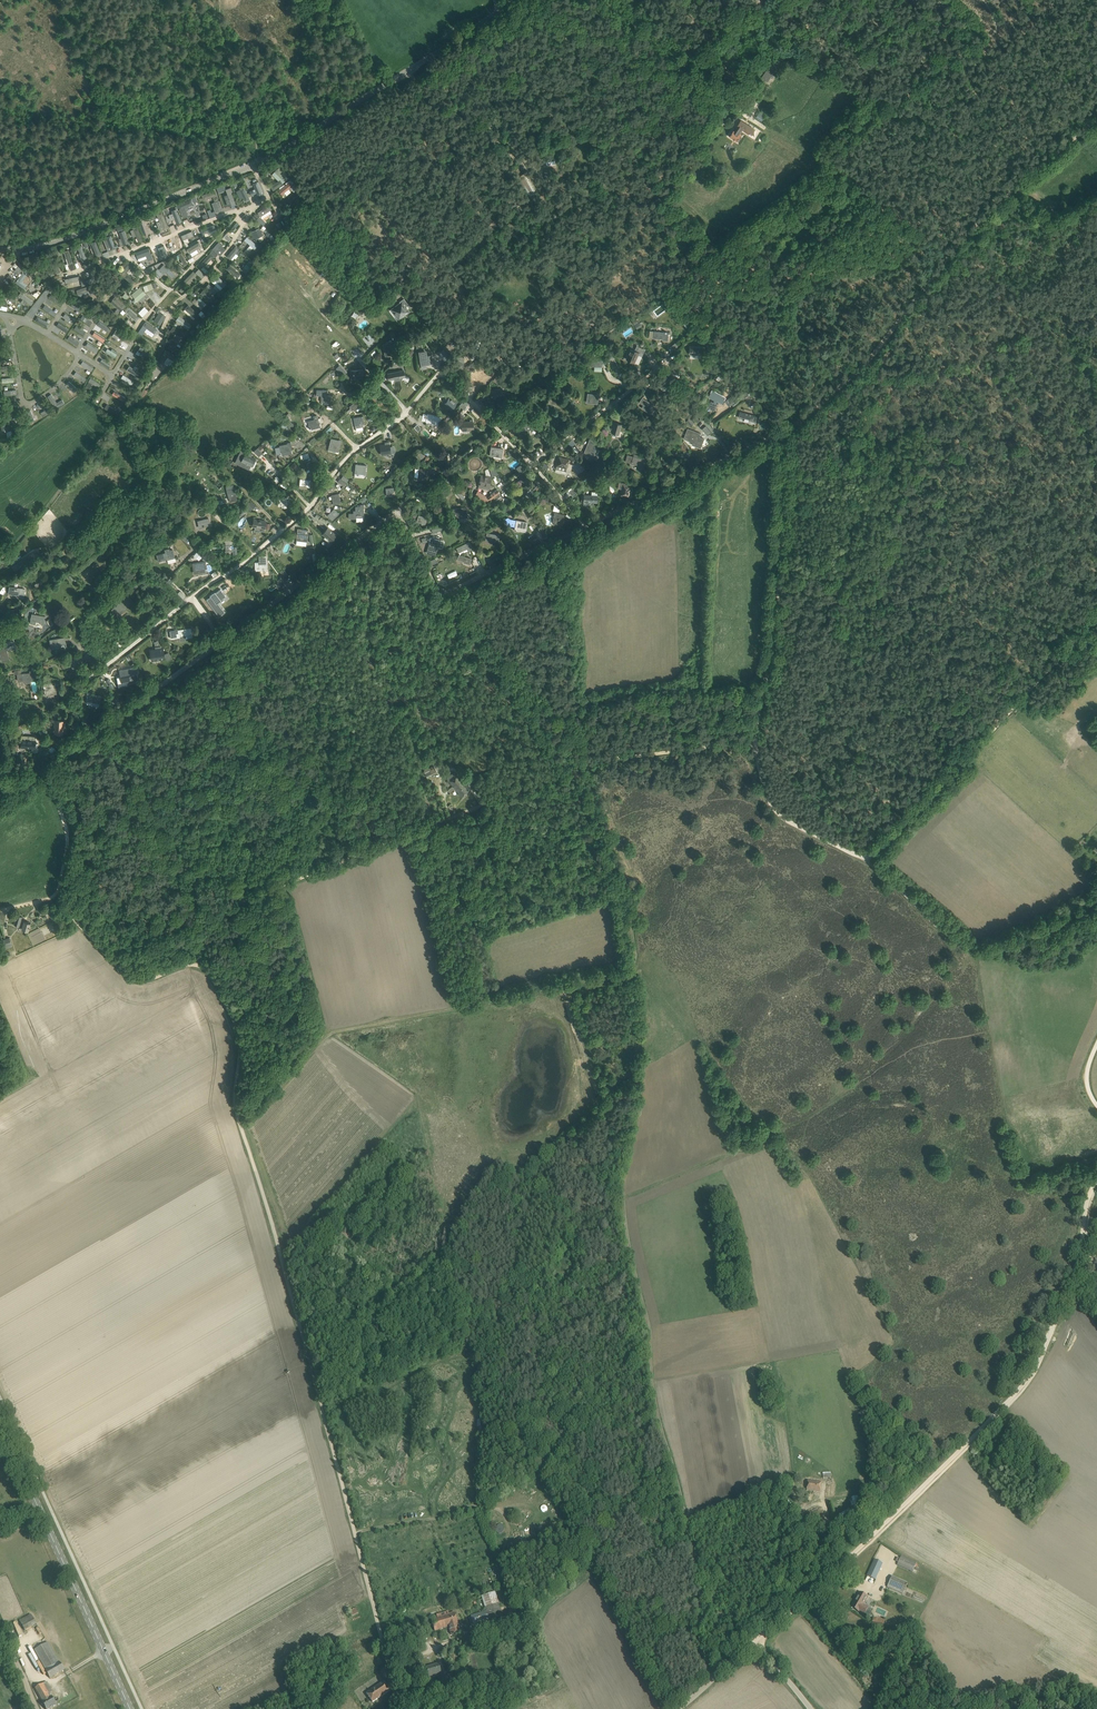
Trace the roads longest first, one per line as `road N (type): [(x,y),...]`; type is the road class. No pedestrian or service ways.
road 1 (track): [(596,759),(596,789),(634,882),(633,956),(629,966),(564,984),(623,1200),(658,1424),(693,1554),(700,1644),(715,1677)]
road 2 (track): [(758,739),(596,759),(155,933),(128,915),(88,916),(54,897),(66,833),(42,770)]
road 3 (unclassified): [(398,1708),(302,1330),(238,1114)]
road 4 (unclassified): [(0,249),(58,241),(262,161),(506,5)]
road 5 (track): [(757,1640),(1021,1388),(1047,1345),(1078,1253)]
road 6 (residential): [(532,464),(441,371),(404,415),(348,456),(309,506),(192,596)]
road 7 (unclassified): [(221,642),(391,517),(406,526),(442,591),(587,525)]
road 8 (track): [(950,251),(739,108),(606,0)]
road 9 (track): [(758,739),(774,647),(785,431),(862,362)]
road 10 (track): [(869,860),(1096,615)]
road 11 (track): [(238,1114),(238,1036),(209,972),(195,965),(129,976),(66,910)]
road 12 (primary): [(130,1708),(0,1425)]
road 13 (track): [(1096,902),(1067,926),(1001,950),(968,948),(869,860)]
road 14 (track): [(1096,448),(1052,392),(1022,379),(970,364),(862,362)]
road 15 (track): [(862,362),(955,244),(1032,173)]
road 16 (unclassified): [(587,525),(785,431)]
road 17 (track): [(758,739),(770,807),(869,860)]
road 18 (residential): [(532,464),(671,357)]
road 19 (track): [(656,1409),(634,1500),(594,1562)]
road 20 (track): [(770,1138),(623,1200)]
road 21 (unclassified): [(96,733),(221,642)]
road 22 (track): [(510,1621),(387,1665)]

